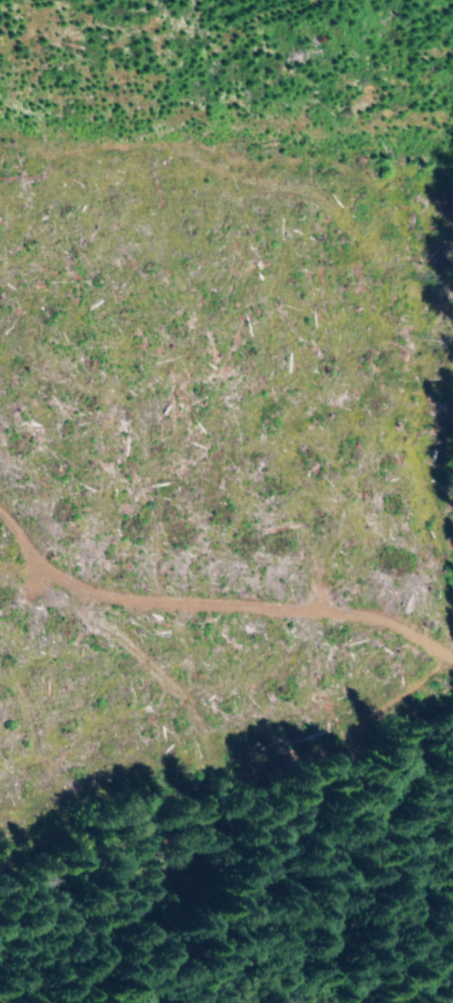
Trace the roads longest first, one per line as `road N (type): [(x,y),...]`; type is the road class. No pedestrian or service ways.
road 1 (track): [(0,521),(70,534),(162,580),(198,662),(219,757),(284,824),(342,929),(358,1002)]
road 2 (track): [(219,757),(206,832),(127,887),(70,1002)]

